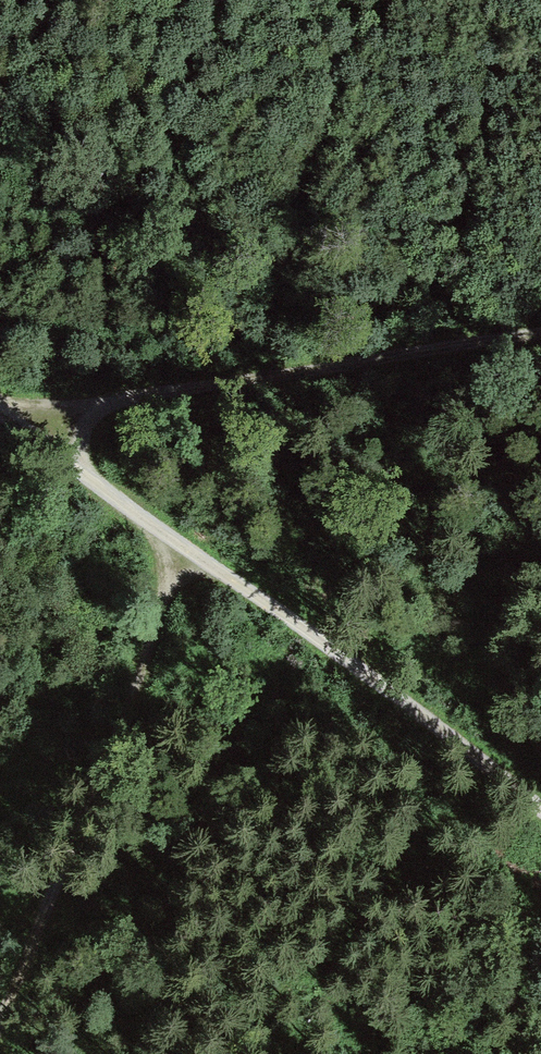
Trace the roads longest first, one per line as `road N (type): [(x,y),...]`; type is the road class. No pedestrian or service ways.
road 1 (track): [(0,409),(540,808)]
road 2 (track): [(540,339),(116,400),(72,416),(48,437)]
road 3 (track): [(0,1012),(185,549)]

